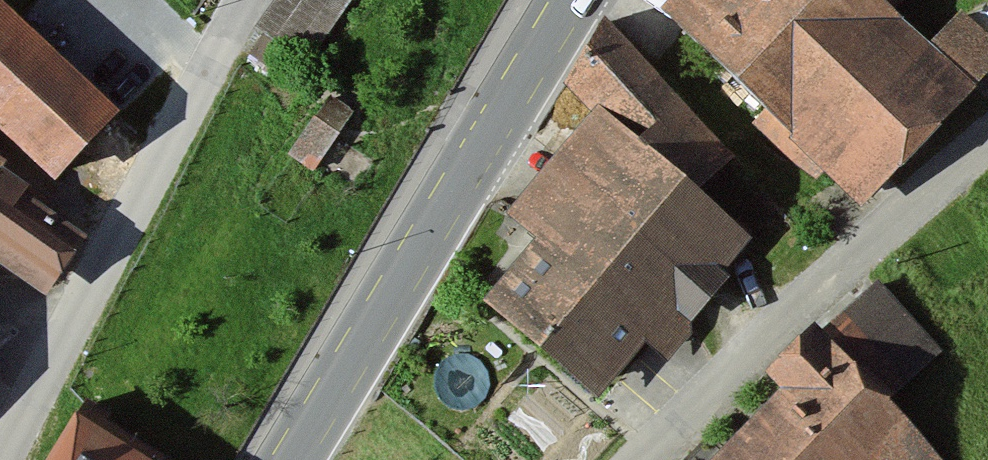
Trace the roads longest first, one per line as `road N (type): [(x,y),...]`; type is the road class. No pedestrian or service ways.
road 1 (secondary): [(291,459),(572,0)]
road 2 (residential): [(662,459),(987,156)]

